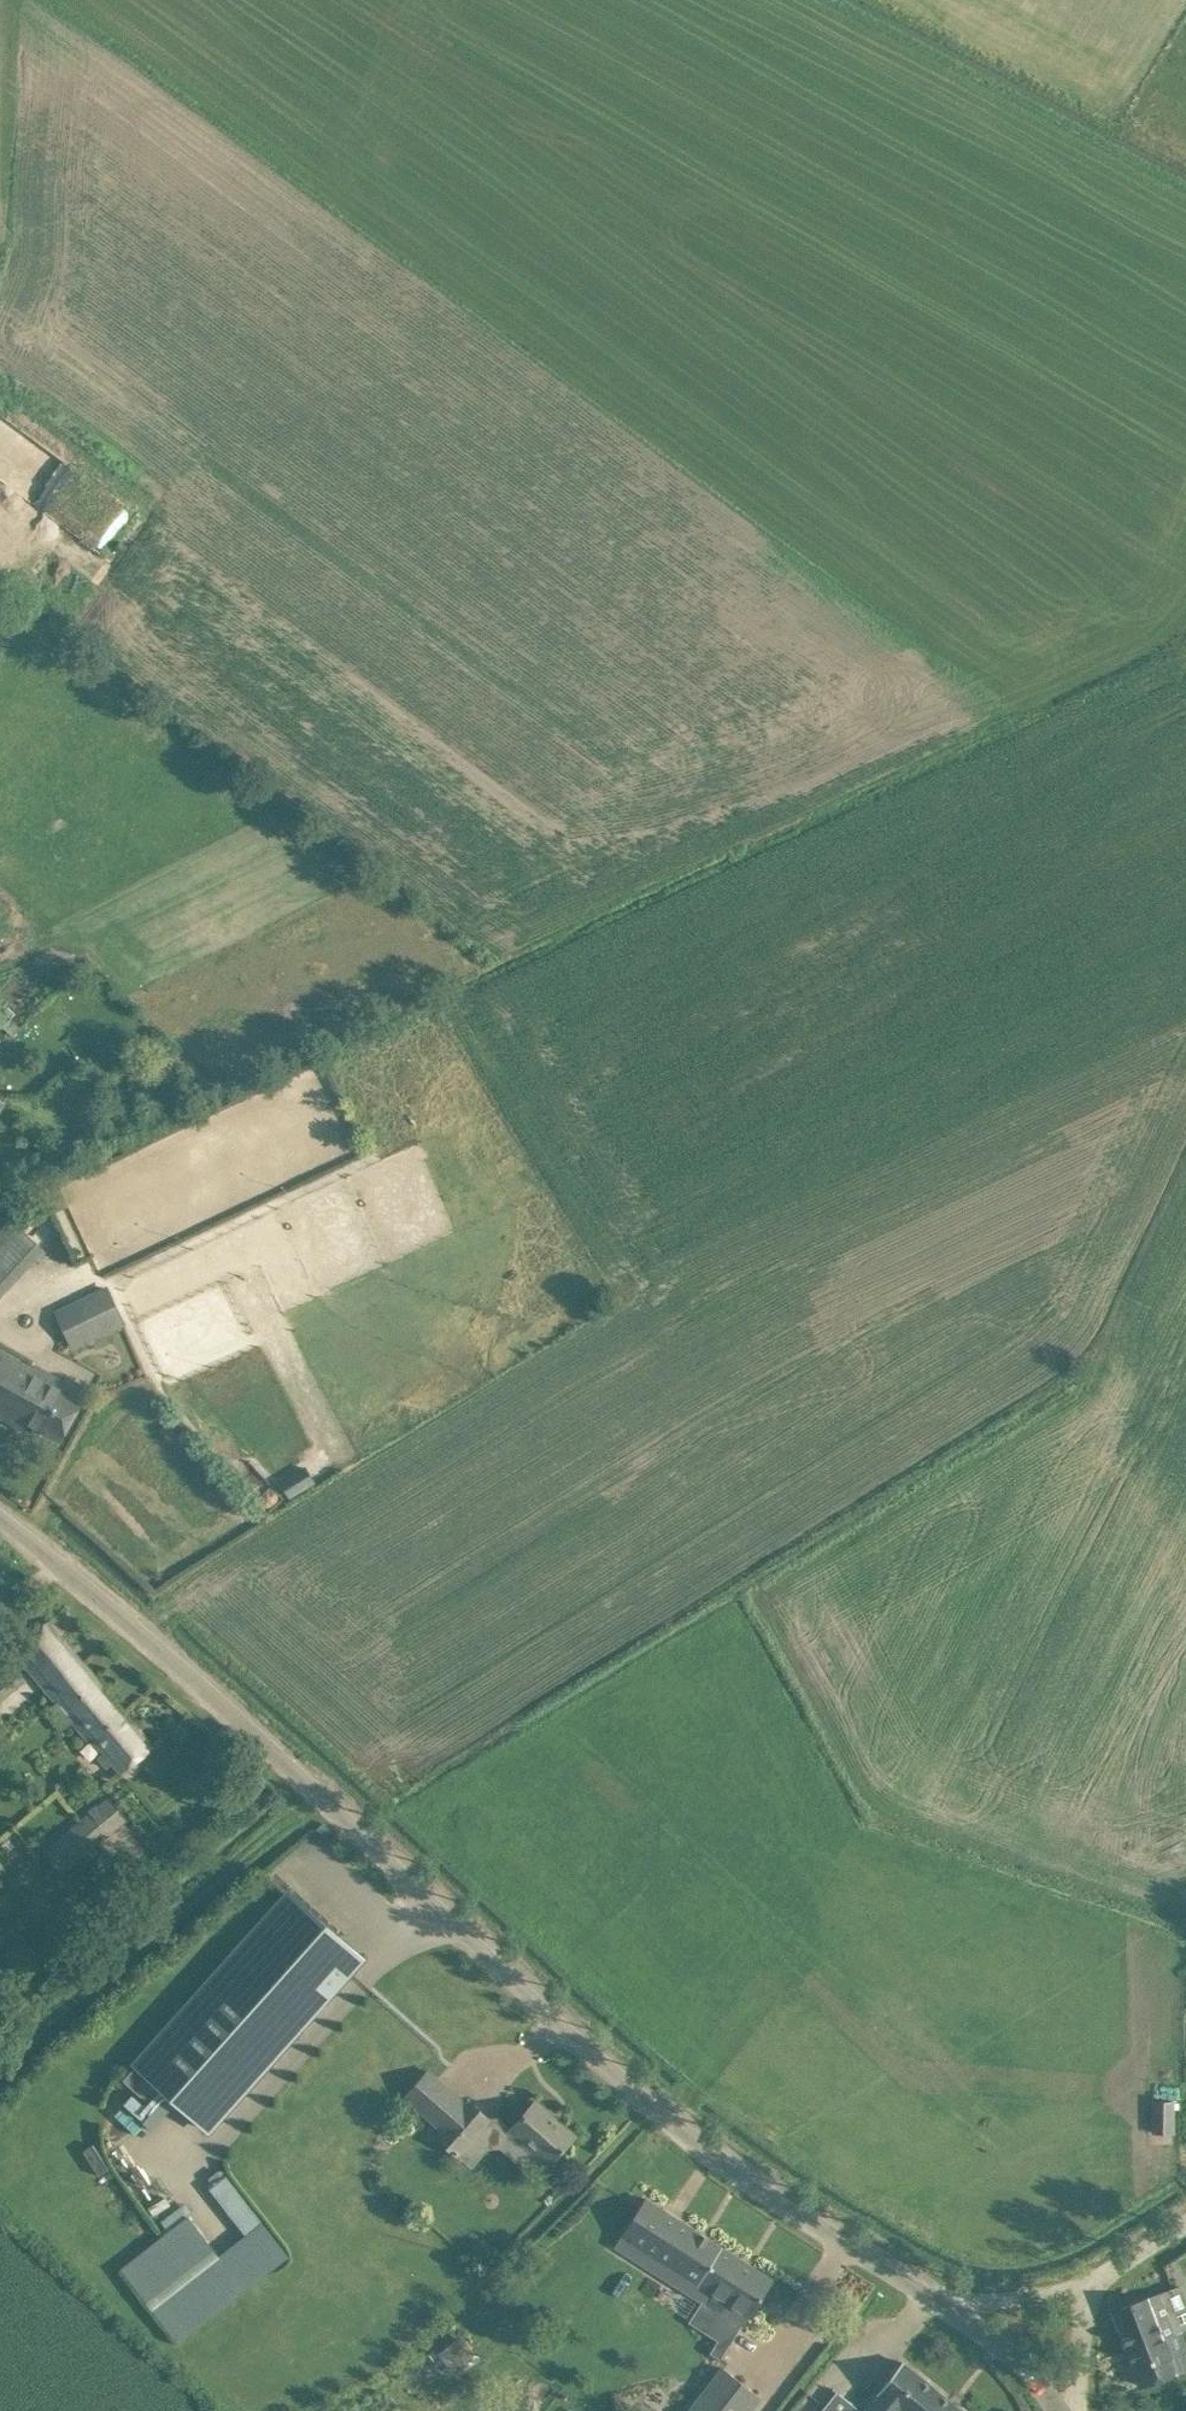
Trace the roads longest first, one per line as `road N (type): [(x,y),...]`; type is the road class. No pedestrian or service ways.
road 1 (unclassified): [(947,2301),(706,2145),(586,2048),(160,1644),(0,1517)]
road 2 (unclassified): [(1058,2410),(1022,2365),(947,2301)]
road 3 (unclassified): [(1087,2284),(947,2301)]
road 4 (unclassified): [(1077,2410),(1087,2284)]

